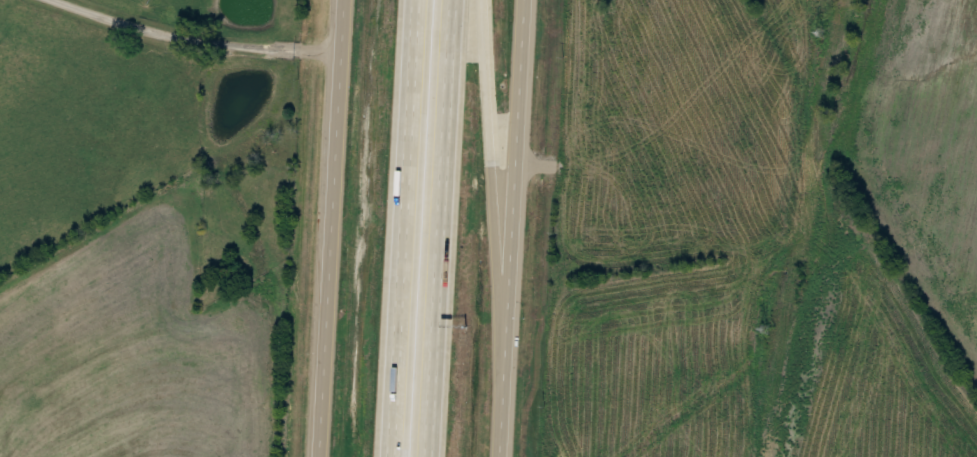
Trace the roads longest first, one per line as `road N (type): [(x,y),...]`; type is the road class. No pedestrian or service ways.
road 1 (motorway): [(421,0),(396,456)]
road 2 (motorway): [(429,456),(454,0)]
road 3 (tertiary): [(500,456),(524,0)]
road 4 (tertiary): [(349,0),(326,456)]
road 5 (motorway): [(504,377),(486,0)]

